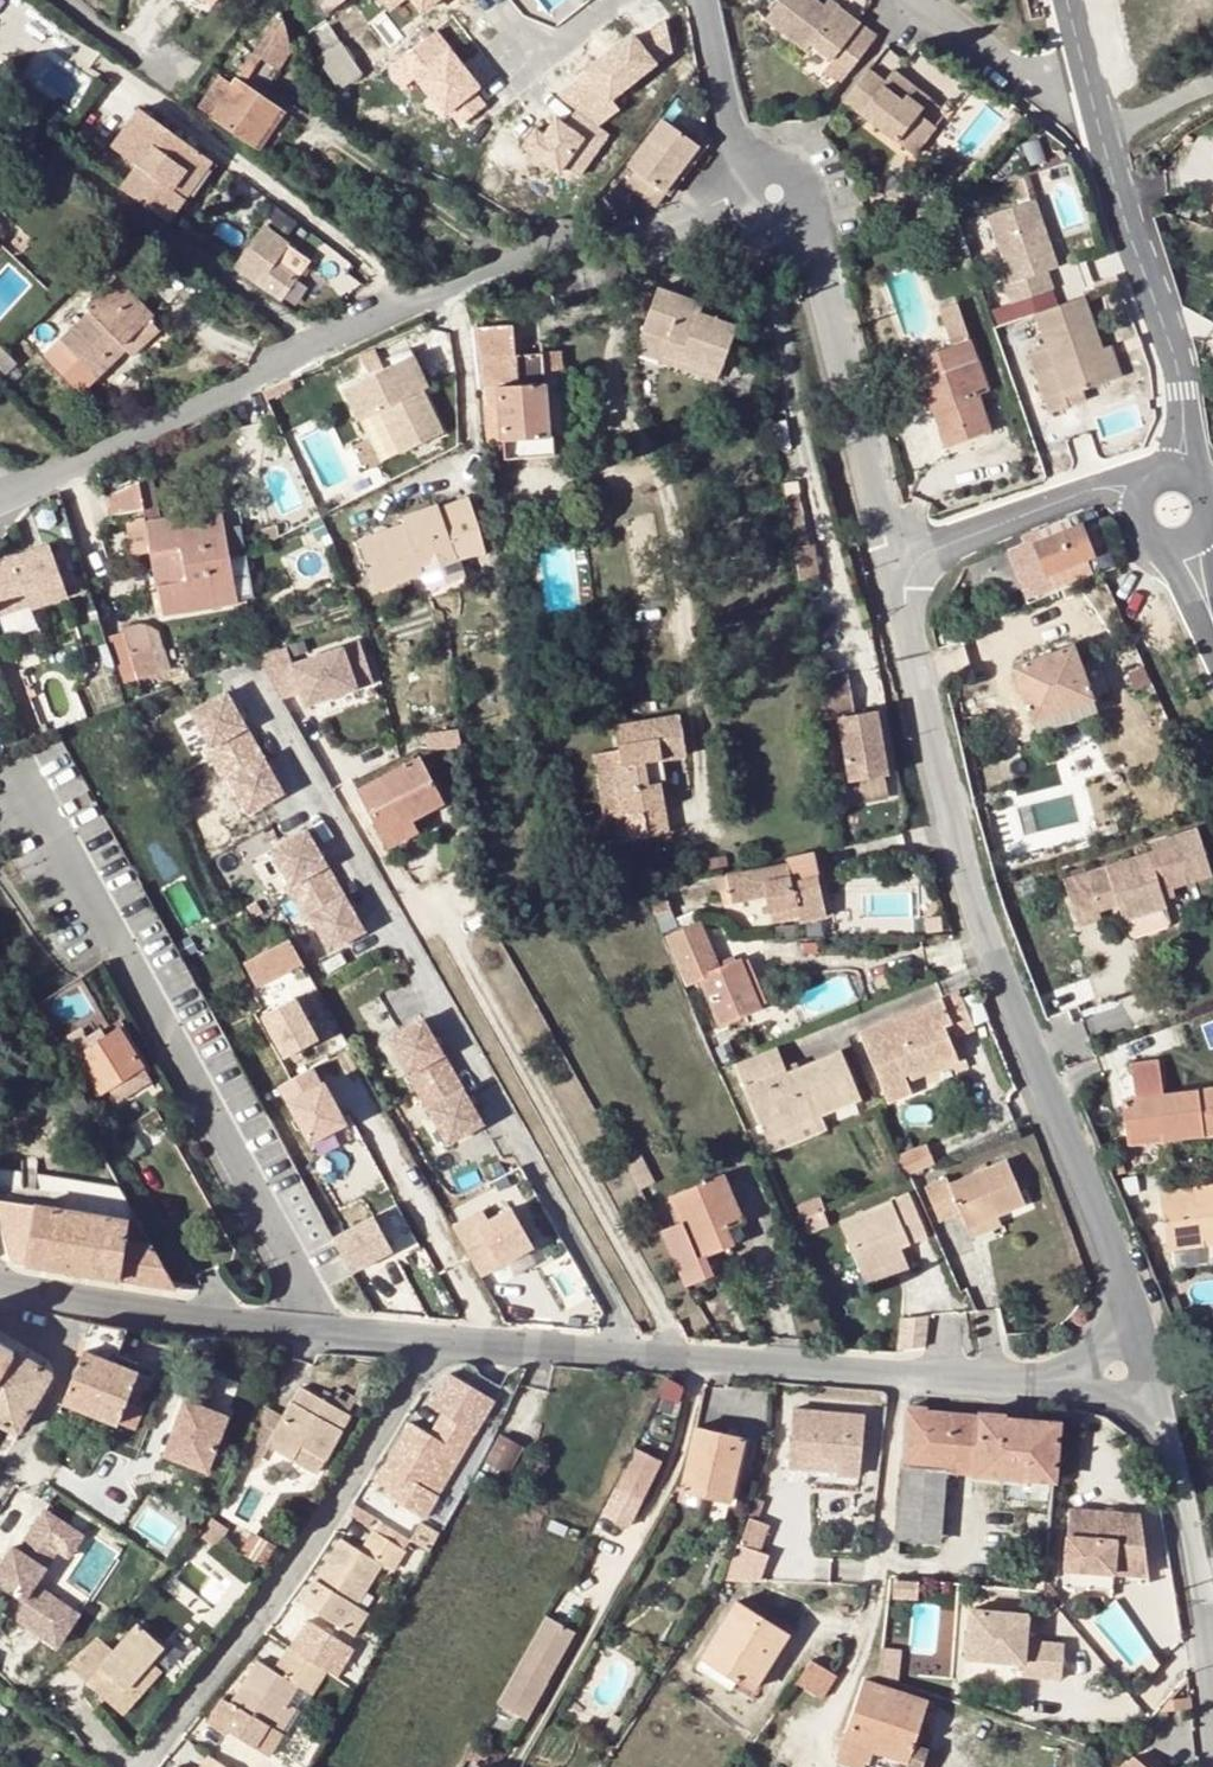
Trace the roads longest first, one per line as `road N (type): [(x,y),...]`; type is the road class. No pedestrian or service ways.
road 1 (residential): [(775,191),(499,259),(0,493)]
road 2 (residential): [(911,569),(905,605),(951,814),(1120,1297),(1120,1338)]
road 3 (residential): [(623,1353),(620,1323),(259,685)]
road 4 (residential): [(144,1766),(441,1342)]
road 5 (residential): [(1089,1377),(623,1353)]
road 6 (residential): [(441,1342),(128,1307),(0,1280)]
road 7 (residential): [(775,191),(820,257),(890,545),(911,569)]
road 8 (residential): [(1137,1397),(1171,1442),(1212,1732)]
road 9 (residential): [(1104,142),(1181,391)]
road 10 (residential): [(702,0),(728,124),(775,191)]
road 11 (residential): [(921,0),(1043,86),(1089,91)]
road 12 (residential): [(911,569),(931,550),(1080,492)]
road 13 (residential): [(623,1353),(441,1342)]
road 14 (residential): [(1148,533),(1212,640)]
road 15 (residential): [(1212,93),(1192,92),(1104,142)]

